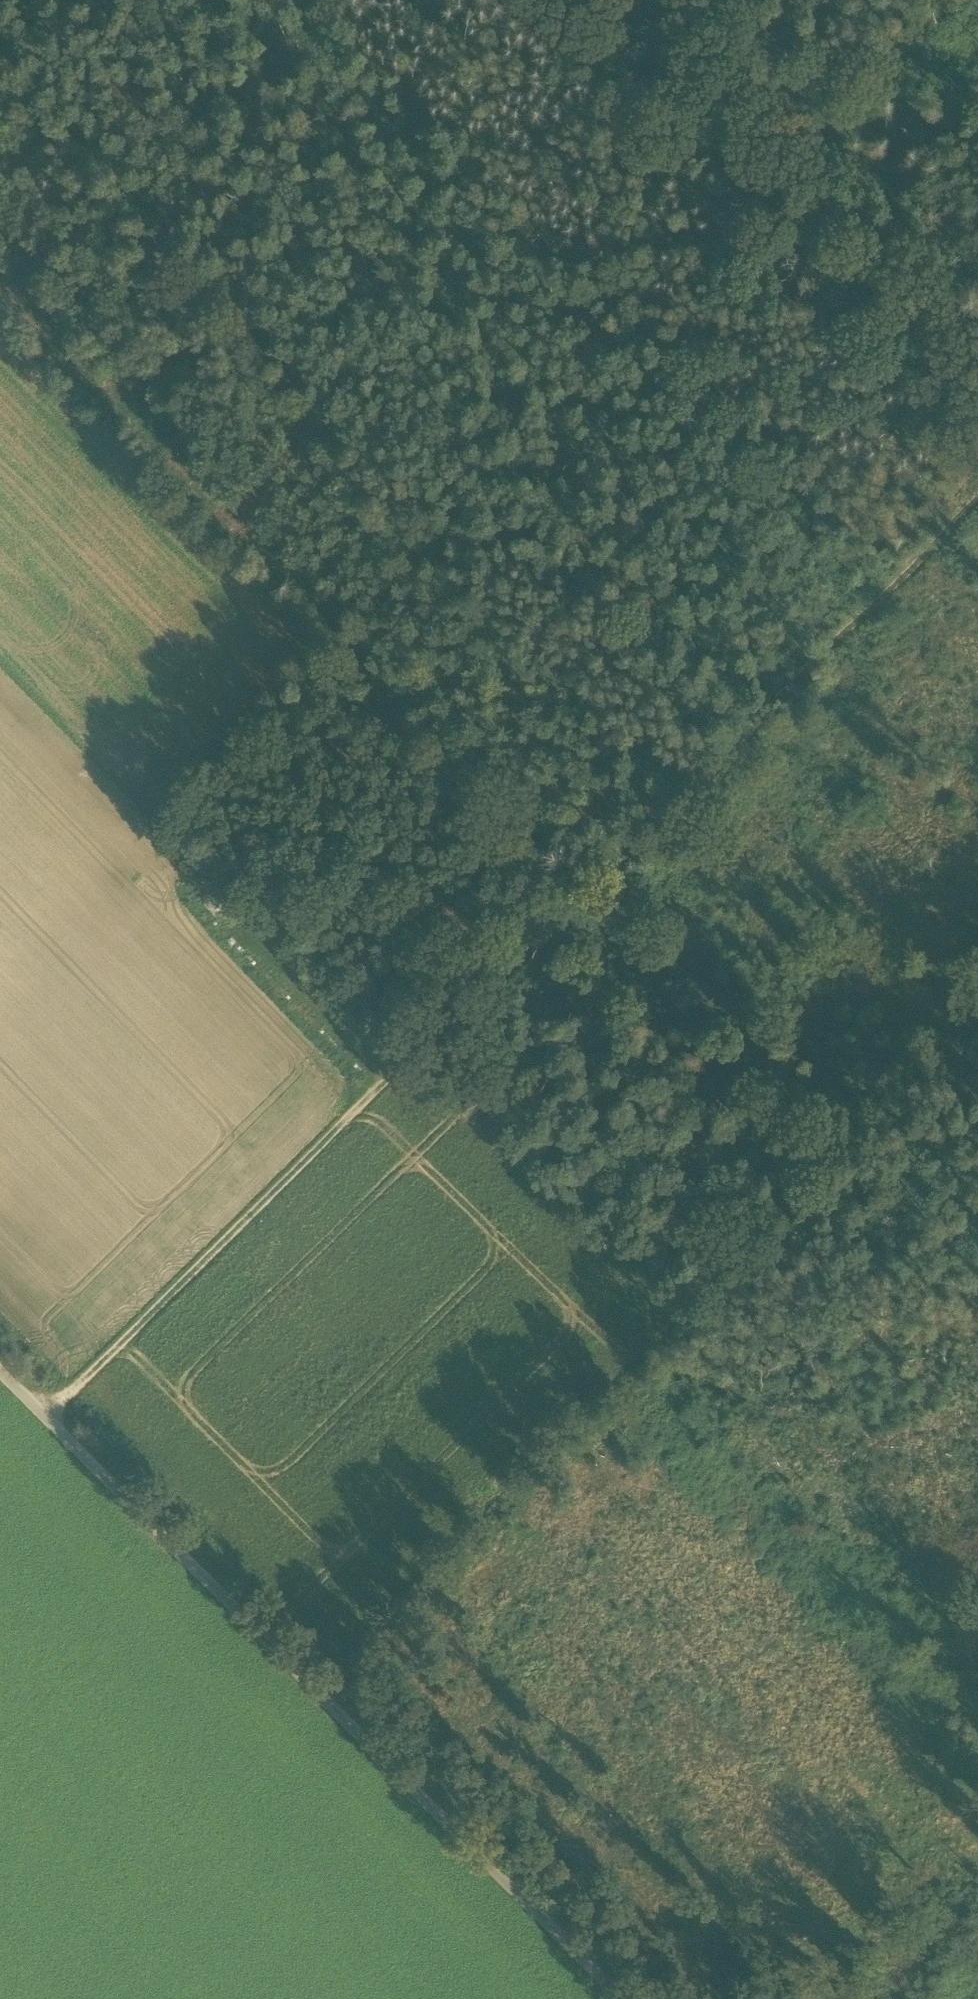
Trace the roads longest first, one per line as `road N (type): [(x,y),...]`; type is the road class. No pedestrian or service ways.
road 1 (track): [(50,1419),(977,500)]
road 2 (unclassified): [(620,1998),(0,1369)]

